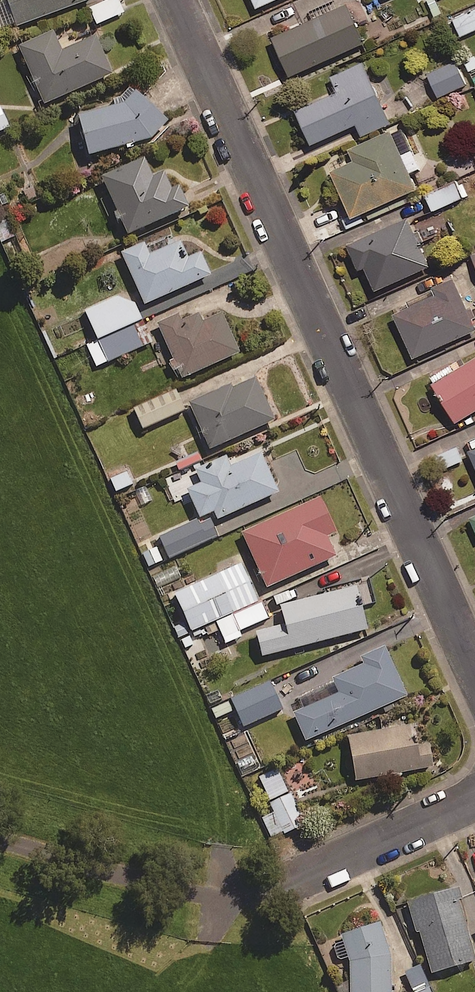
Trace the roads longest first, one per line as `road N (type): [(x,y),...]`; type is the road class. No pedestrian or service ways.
road 1 (residential): [(474,666),(176,0)]
road 2 (residential): [(298,878),(474,798)]

